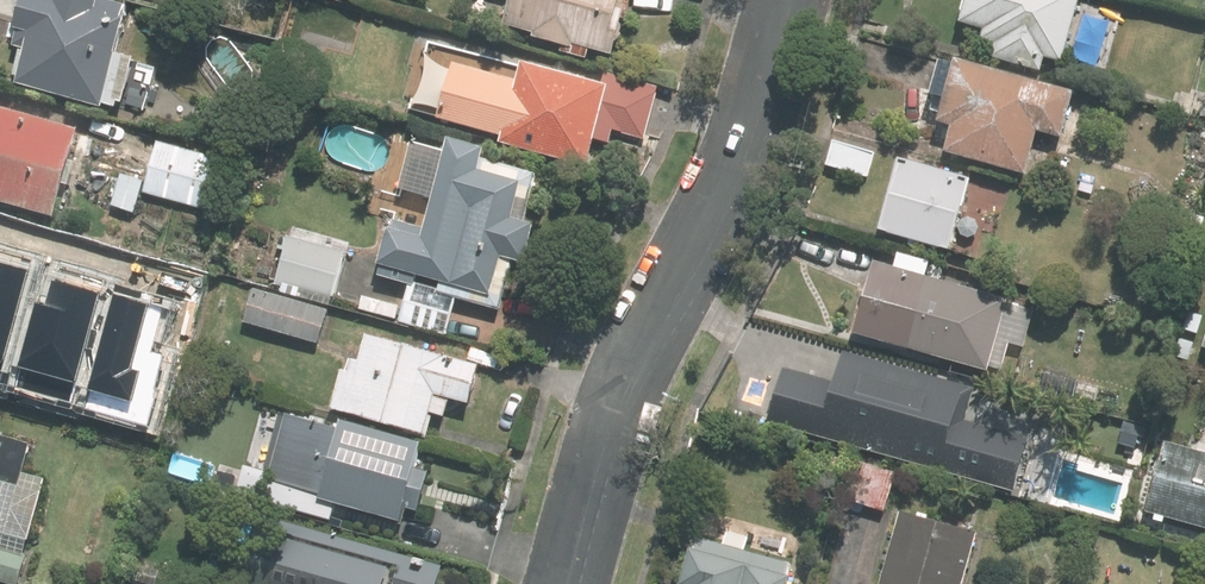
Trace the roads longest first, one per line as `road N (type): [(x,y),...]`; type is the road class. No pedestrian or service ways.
road 1 (residential): [(784,0),(750,122),(622,394),(569,583)]

